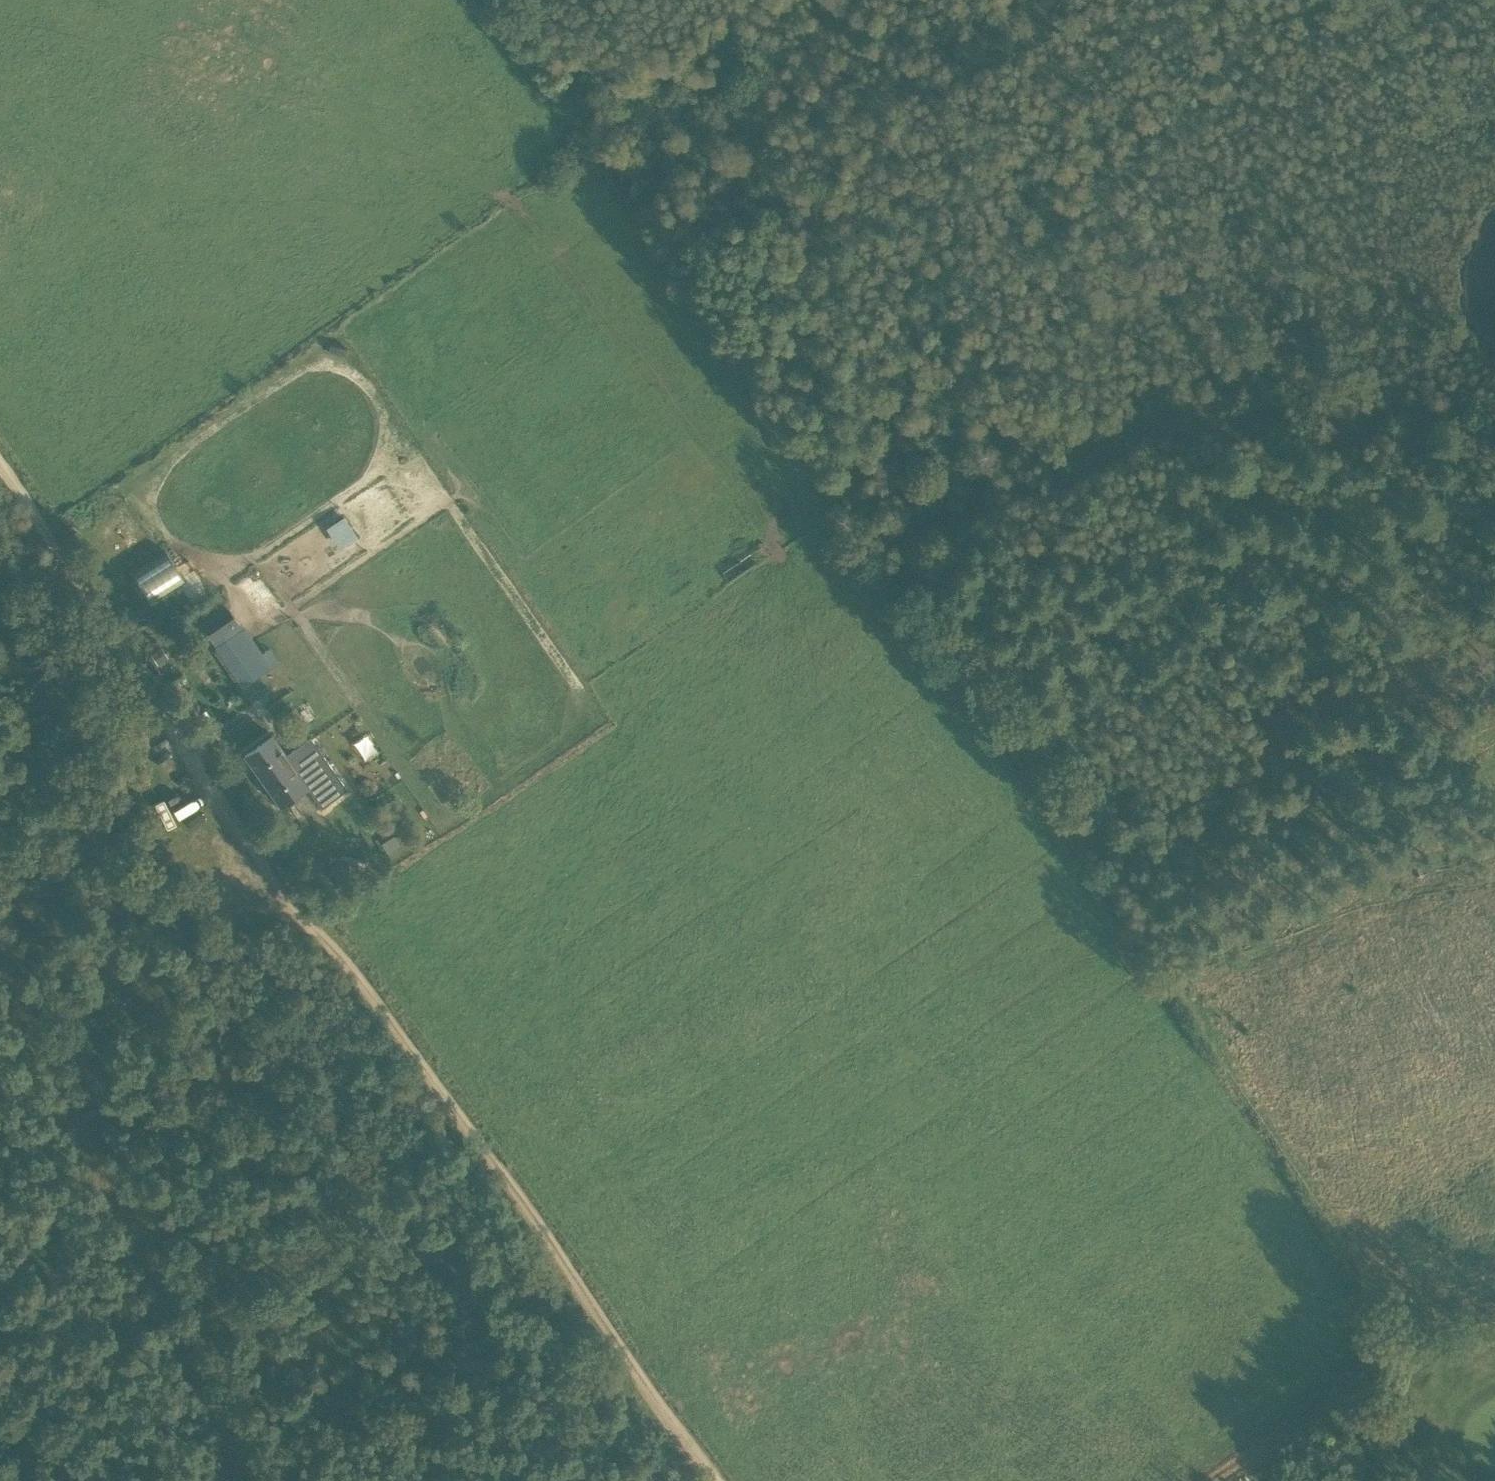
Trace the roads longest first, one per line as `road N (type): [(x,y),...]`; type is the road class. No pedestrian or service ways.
road 1 (track): [(686,1442),(0,487)]
road 2 (track): [(1201,1480),(1405,1339),(1494,1303)]

